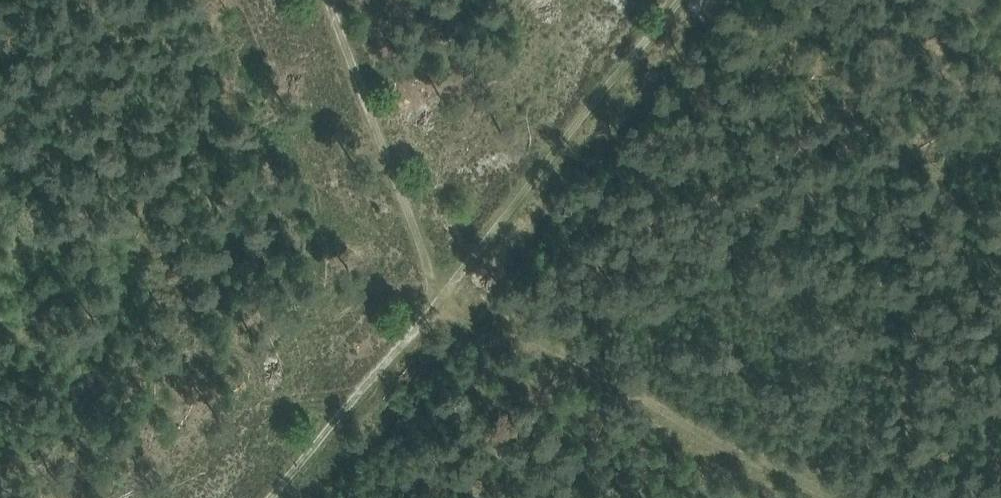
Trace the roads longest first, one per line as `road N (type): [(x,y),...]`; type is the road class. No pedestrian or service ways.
road 1 (track): [(862,497),(504,311)]
road 2 (track): [(688,0),(459,288)]
road 3 (track): [(459,288),(275,497)]

